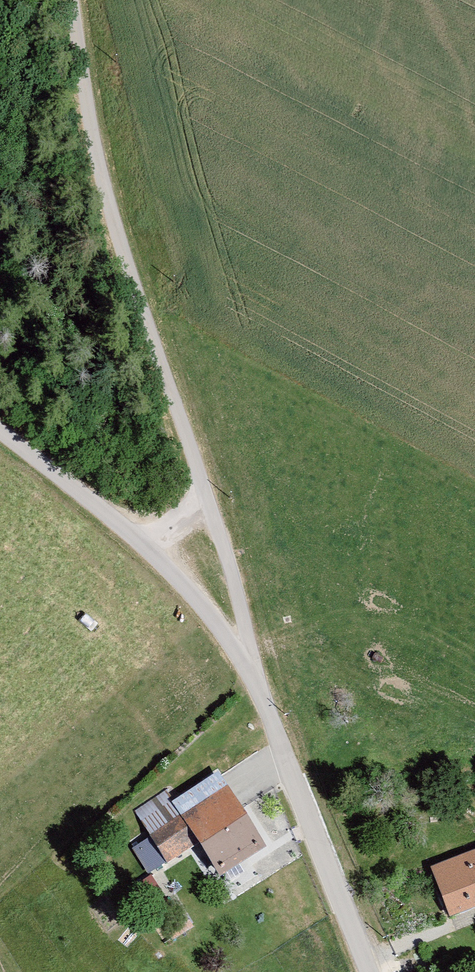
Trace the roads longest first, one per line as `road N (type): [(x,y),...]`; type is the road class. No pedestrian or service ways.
road 1 (unclassified): [(207,496),(99,165),(75,0)]
road 2 (unclassified): [(368,971),(262,688)]
road 3 (unclassified): [(262,688),(207,496)]
road 4 (unclassified): [(262,688),(173,573),(139,546)]
road 5 (unclassified): [(139,546),(0,434)]

